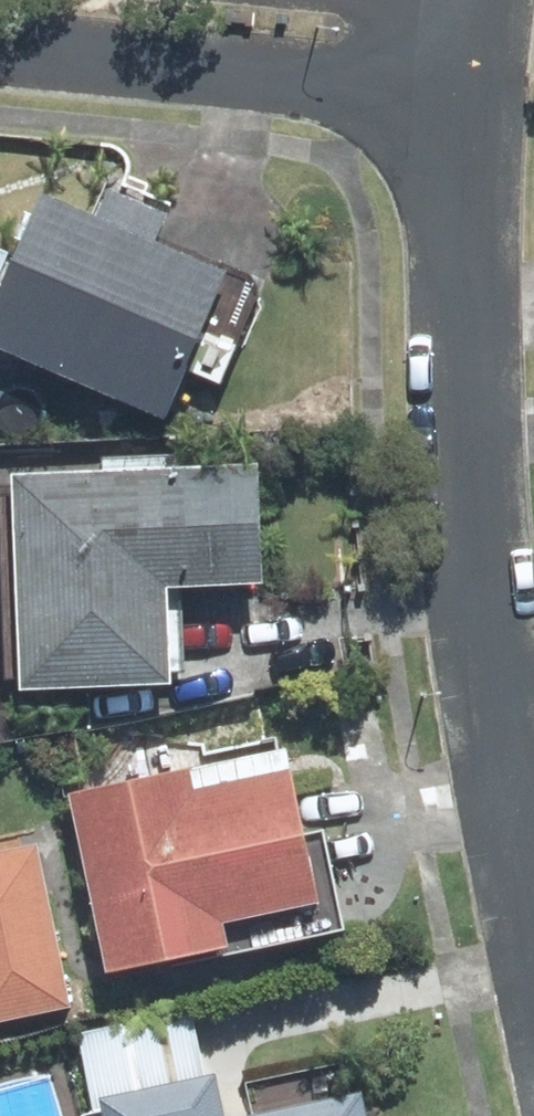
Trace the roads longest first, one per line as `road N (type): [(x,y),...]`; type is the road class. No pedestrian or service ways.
road 1 (residential): [(533,871),(491,667),(465,342),(460,89)]
road 2 (residential): [(460,89),(0,52)]

